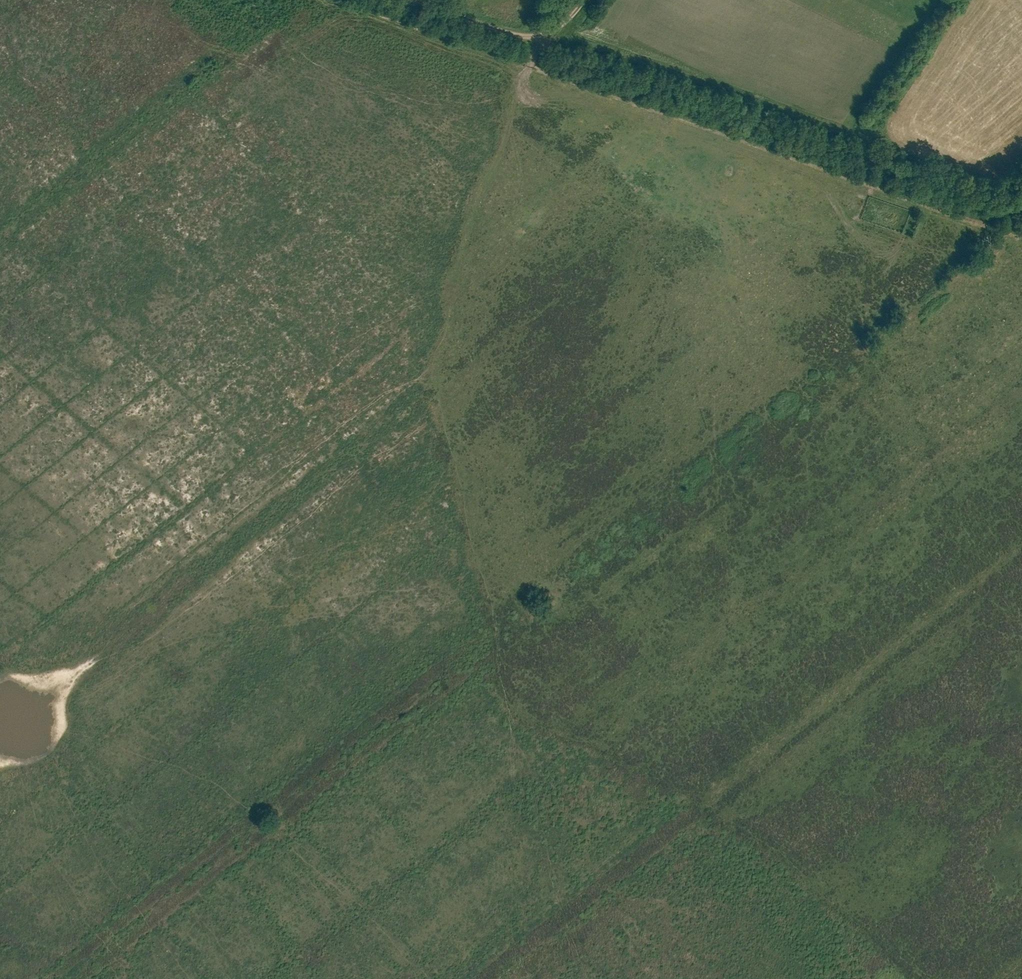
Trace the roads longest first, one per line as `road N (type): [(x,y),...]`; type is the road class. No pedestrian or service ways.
road 1 (track): [(411,0),(505,36),(544,36),(582,0)]

